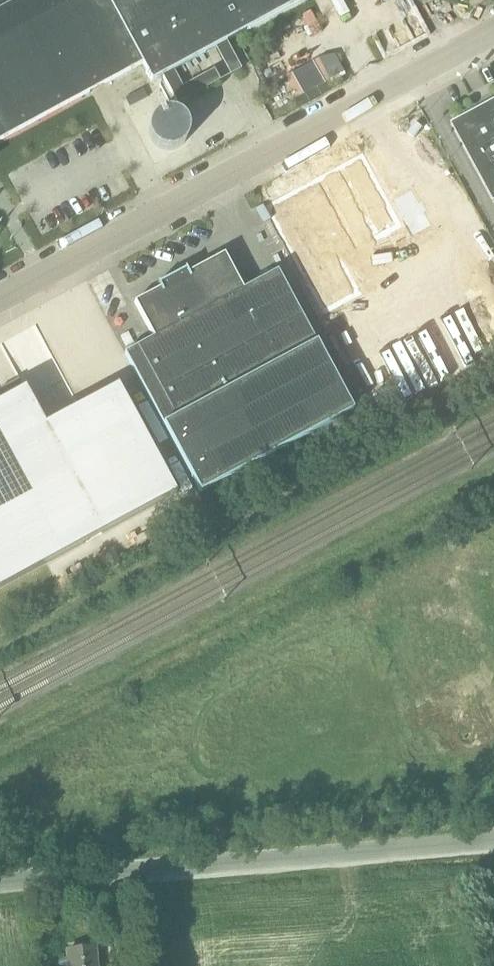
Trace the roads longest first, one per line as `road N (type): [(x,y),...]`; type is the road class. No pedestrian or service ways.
road 1 (unclassified): [(493,29),(0,298)]
road 2 (tertiary): [(0,884),(493,843)]

